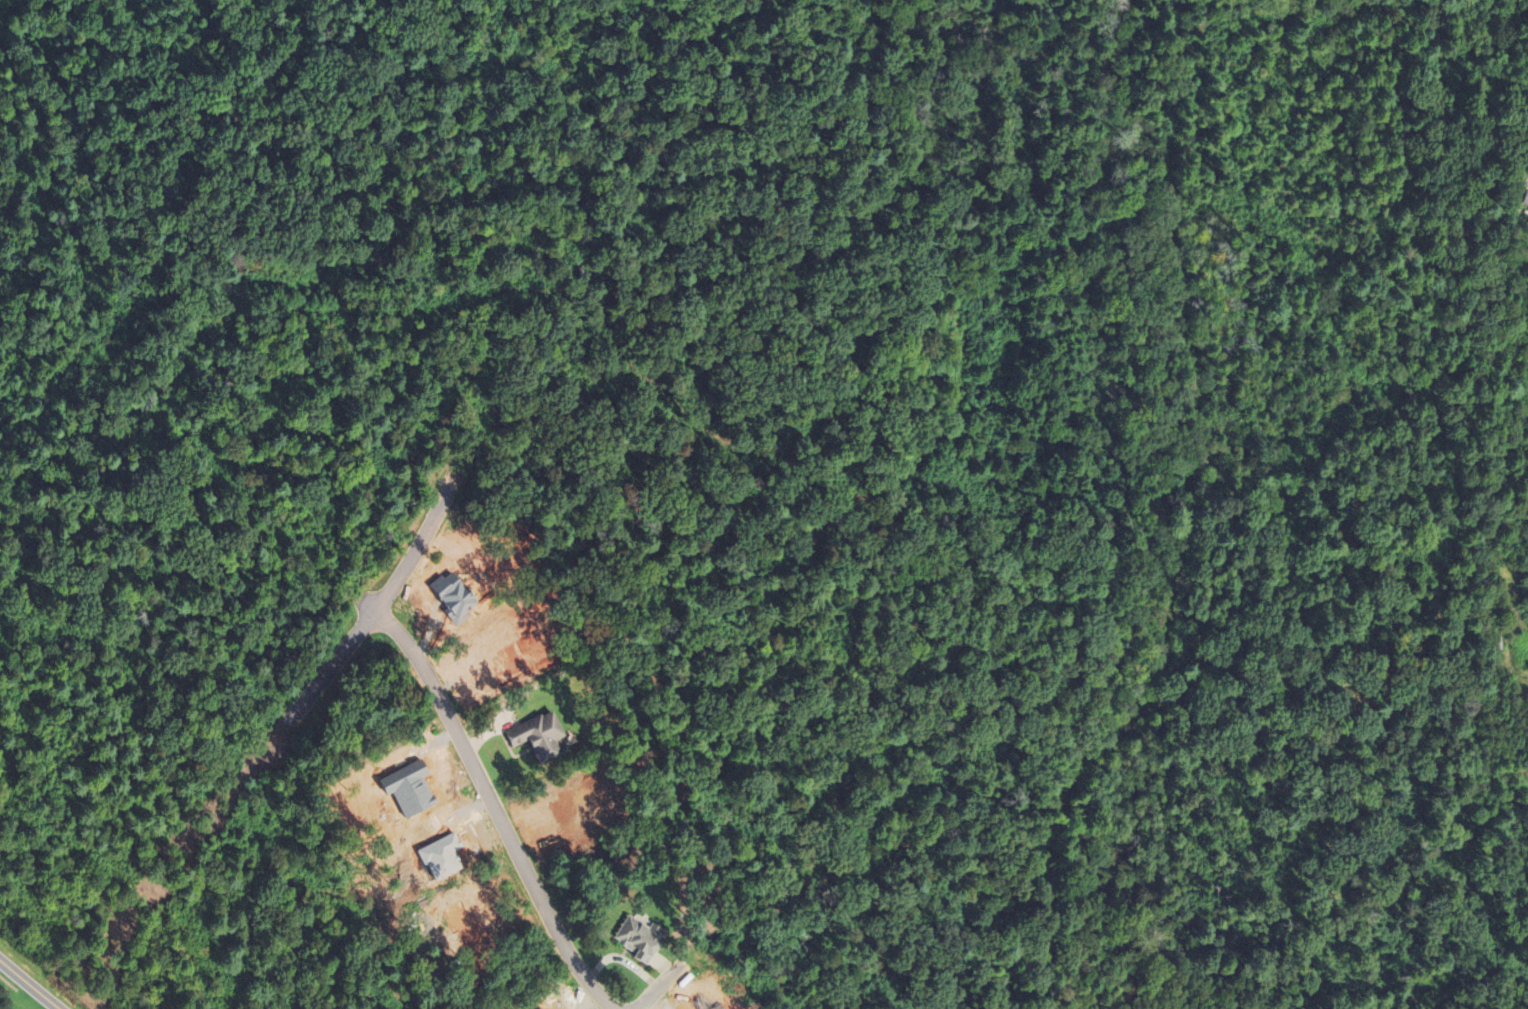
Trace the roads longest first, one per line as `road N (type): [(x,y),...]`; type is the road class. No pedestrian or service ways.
road 1 (residential): [(616,1008),(561,948),(437,693),(374,610)]
road 2 (residential): [(458,468),(398,576),(288,722)]

